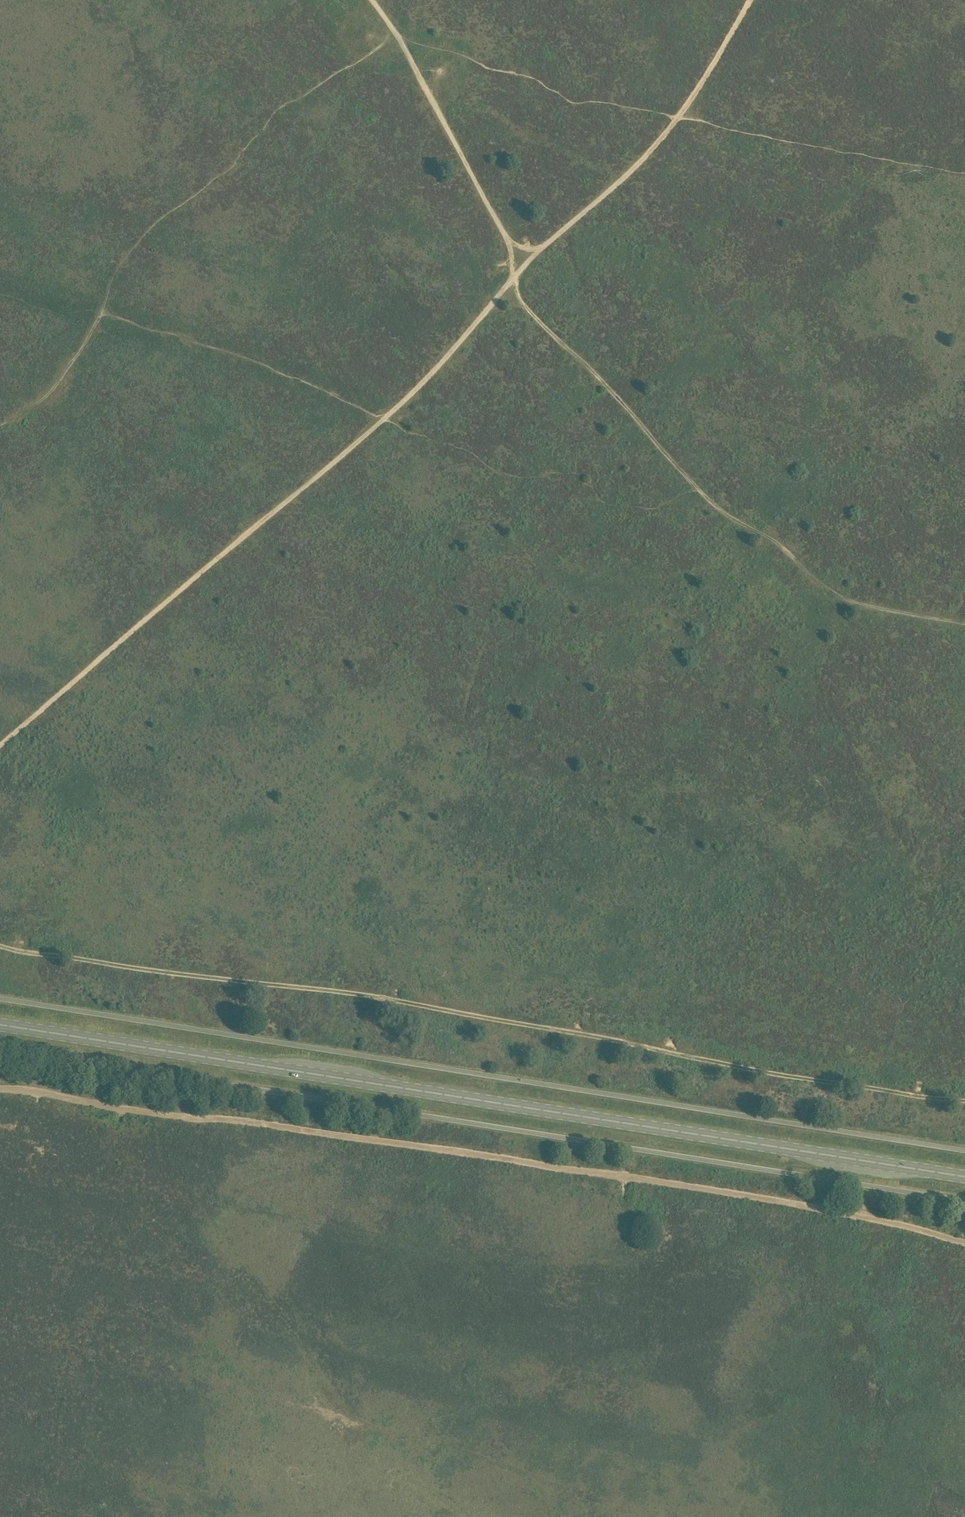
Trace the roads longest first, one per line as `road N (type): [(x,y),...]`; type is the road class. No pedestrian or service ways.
road 1 (track): [(964,1101),(760,1071),(423,1004),(0,944)]
road 2 (track): [(964,1242),(764,1198),(0,1087)]
road 3 (primary): [(964,1177),(0,1025)]
road 4 (track): [(514,276),(512,246),(396,34)]

